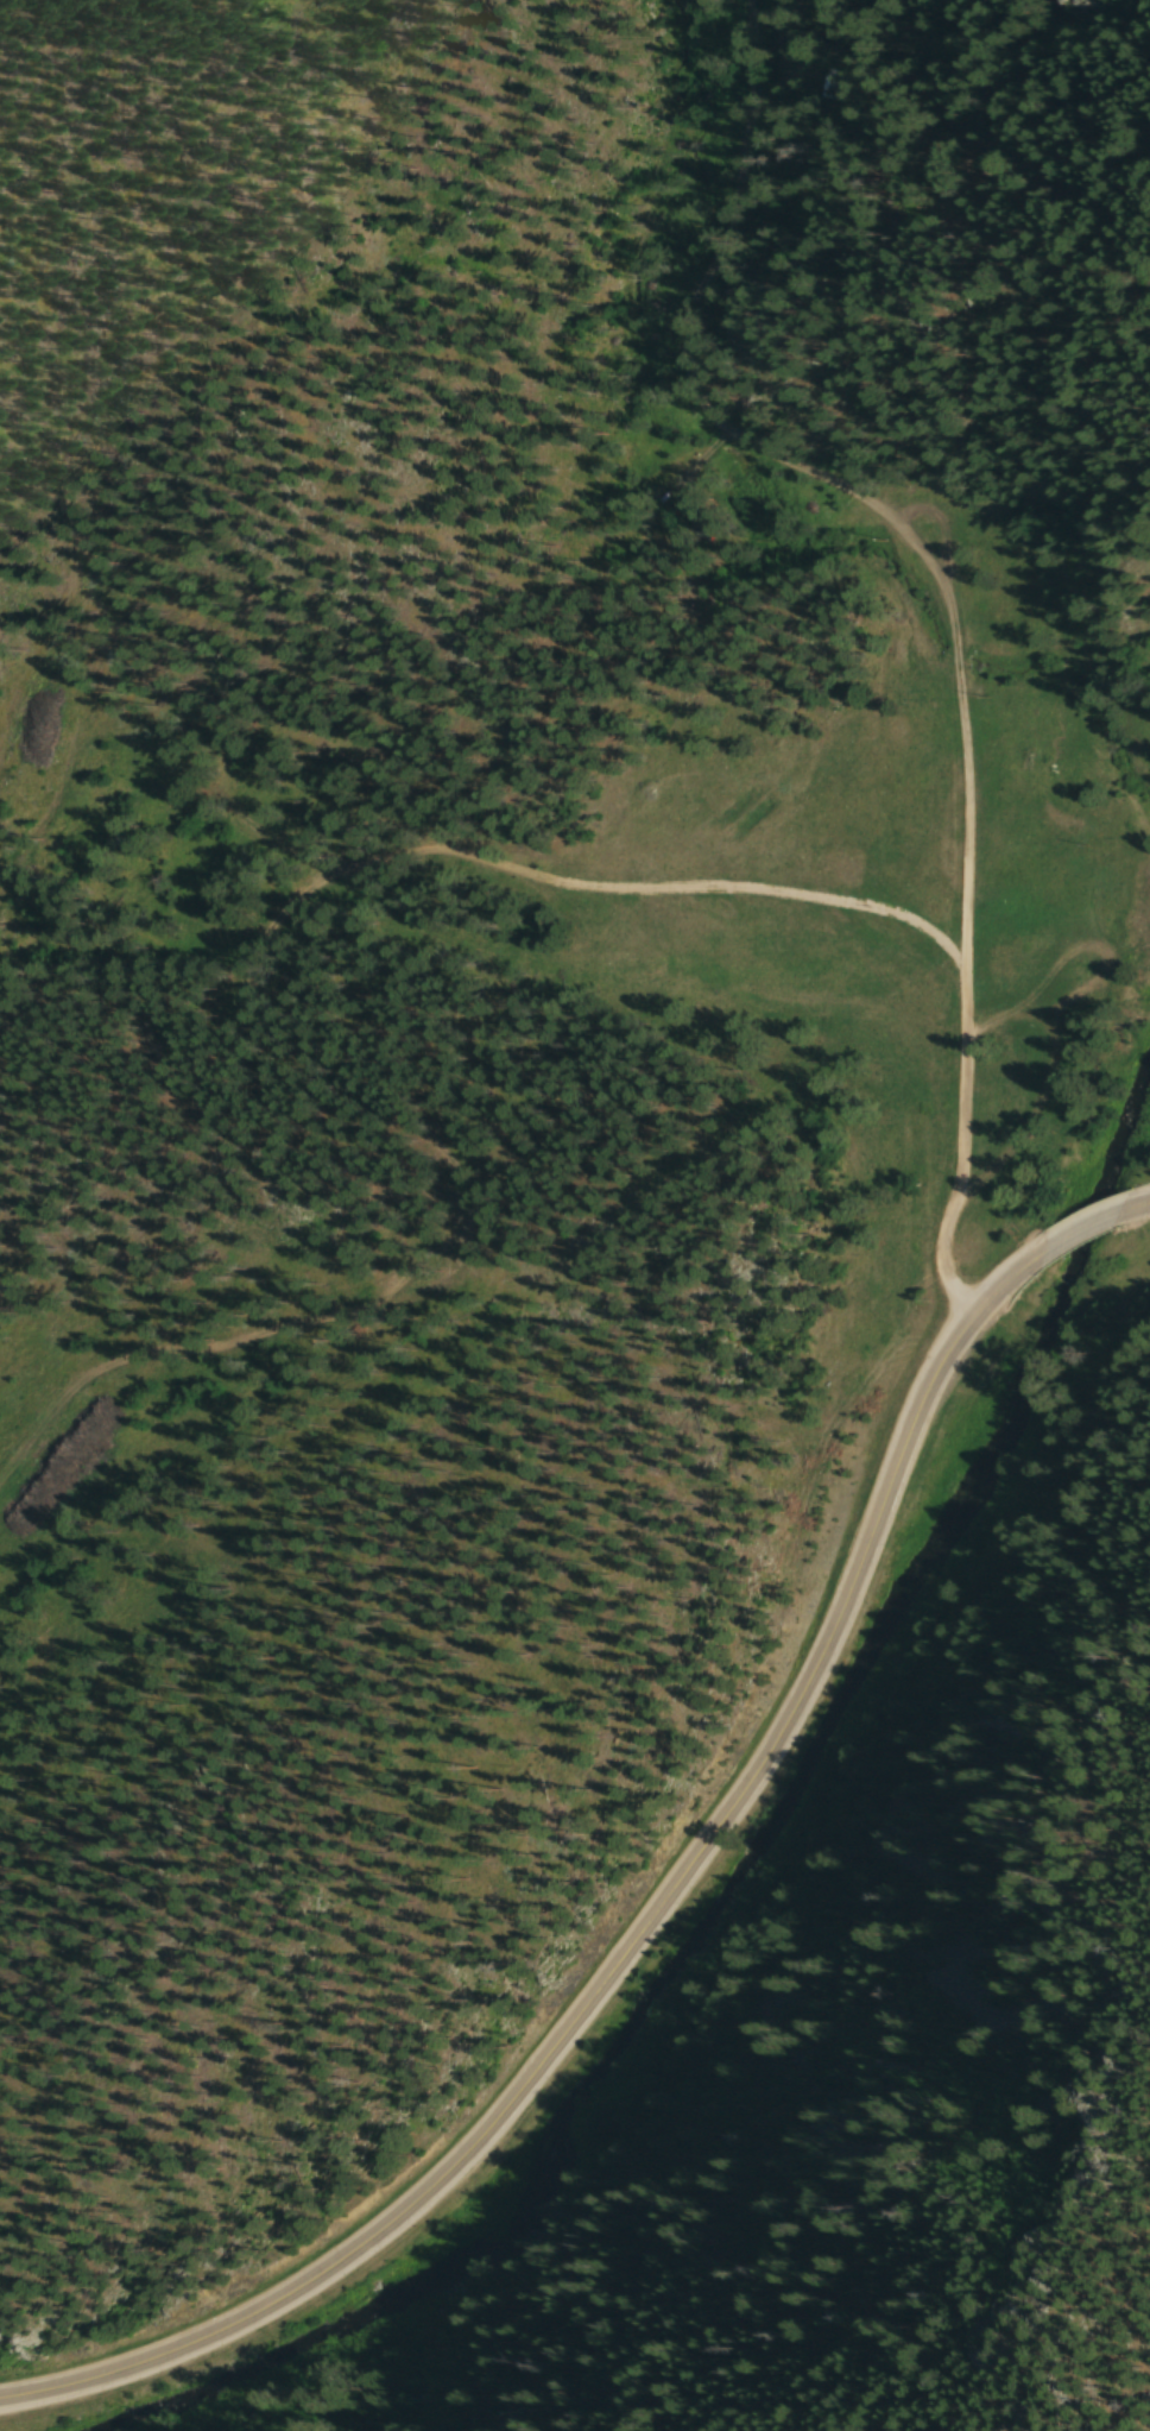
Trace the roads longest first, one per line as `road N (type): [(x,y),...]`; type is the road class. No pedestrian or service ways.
road 1 (tertiary): [(0,2404),(62,2395),(241,2329),(375,2238),(518,2093),(767,1759),(827,1645),(939,1368),(1001,1286),(1053,1249)]
road 2 (track): [(979,1317),(946,1289),(941,1243),(958,1182),(967,1034),(968,776),(949,604),(891,528),(713,427),(690,380),(709,288),(746,234),(766,136),(751,87),(754,0)]

